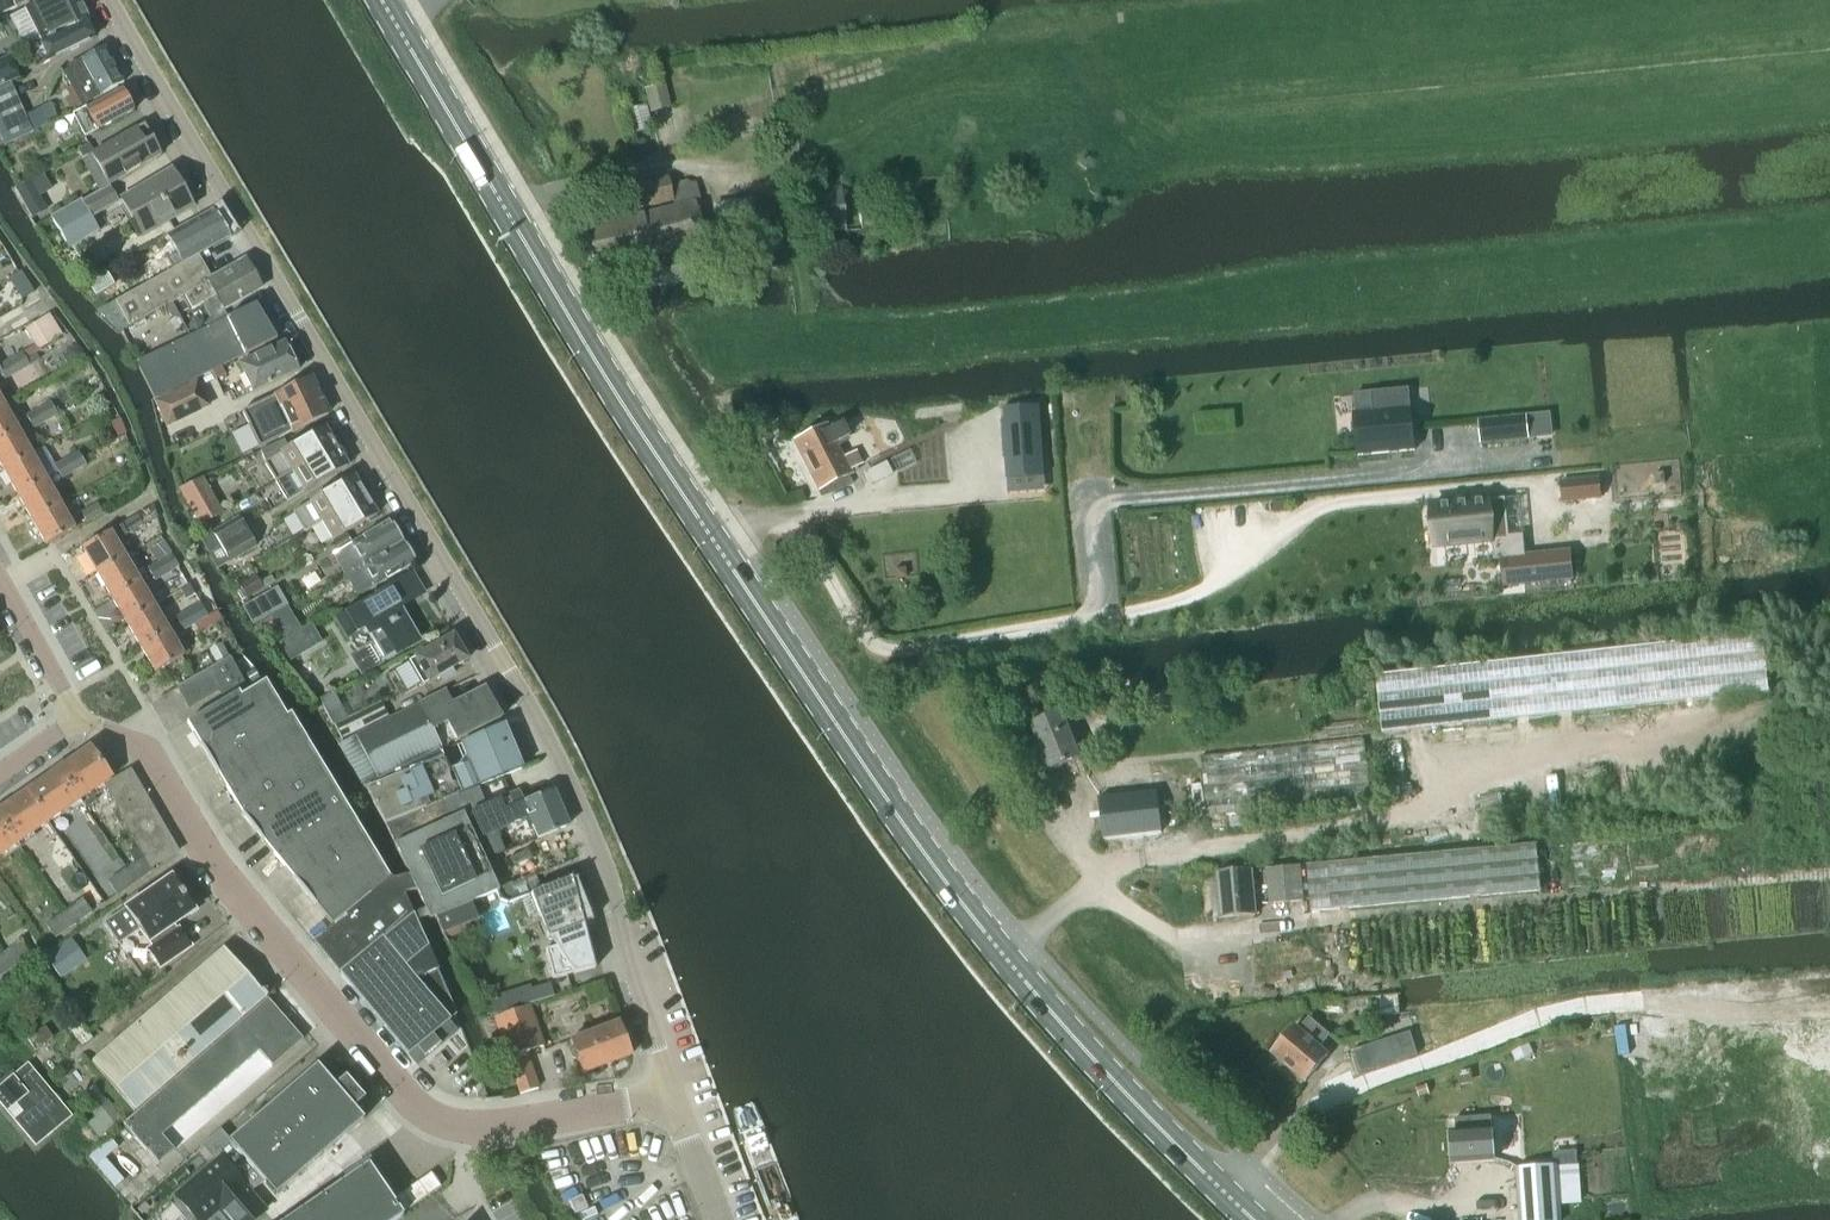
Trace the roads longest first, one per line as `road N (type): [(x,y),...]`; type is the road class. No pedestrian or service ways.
road 1 (primary): [(1255,1219),(1130,1108),(894,811),(616,393),(381,0)]
road 2 (residential): [(671,1098),(586,821),(458,574),(112,0)]
road 3 (residential): [(671,1098),(473,1125),(438,1121),(410,1104),(211,859),(148,754),(135,740),(79,718)]
road 4 (track): [(1543,900),(1829,874)]
road 5 (residential): [(79,718),(0,577)]
road 6 (residential): [(716,1219),(671,1098)]

